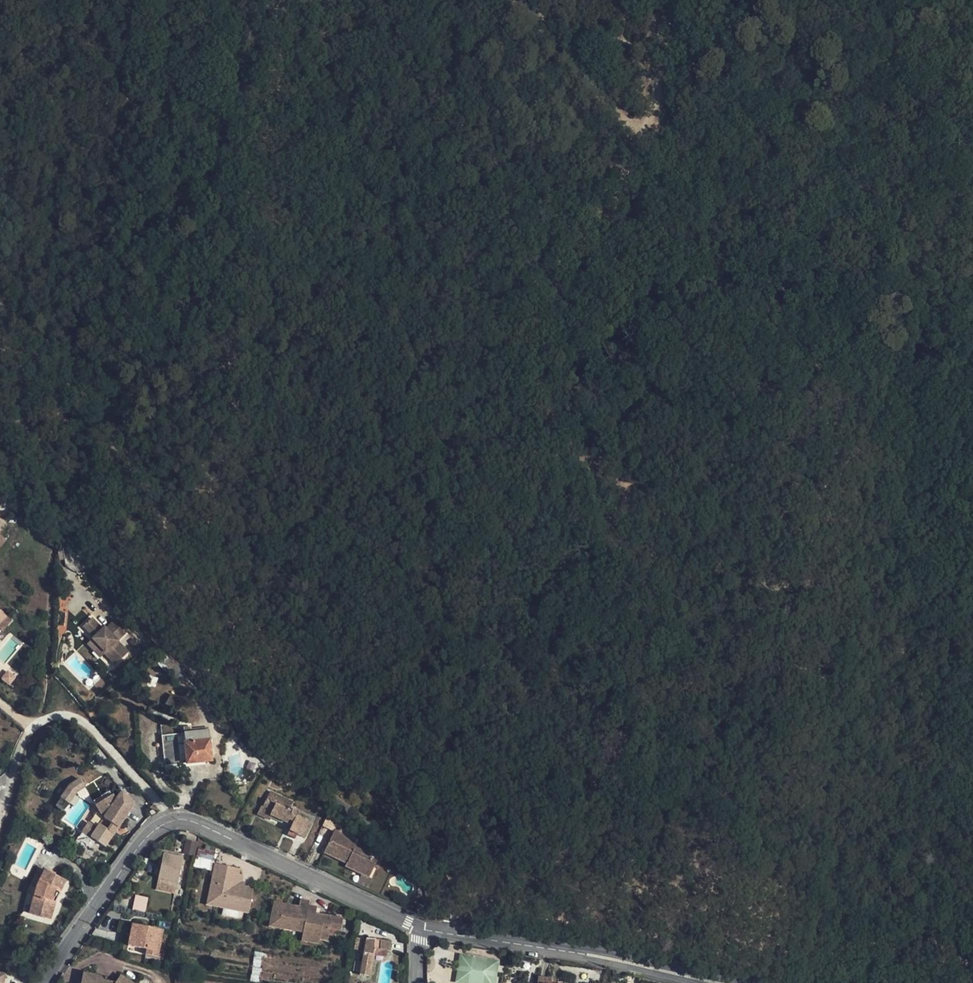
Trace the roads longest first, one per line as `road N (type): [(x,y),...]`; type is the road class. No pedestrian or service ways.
road 1 (residential): [(178,821),(425,934)]
road 2 (residential): [(425,934),(687,982)]
road 3 (track): [(0,418),(40,433),(79,465),(100,499),(211,571)]
road 4 (residential): [(50,982),(151,830),(178,821)]
road 5 (residential): [(178,821),(79,717),(30,727)]

